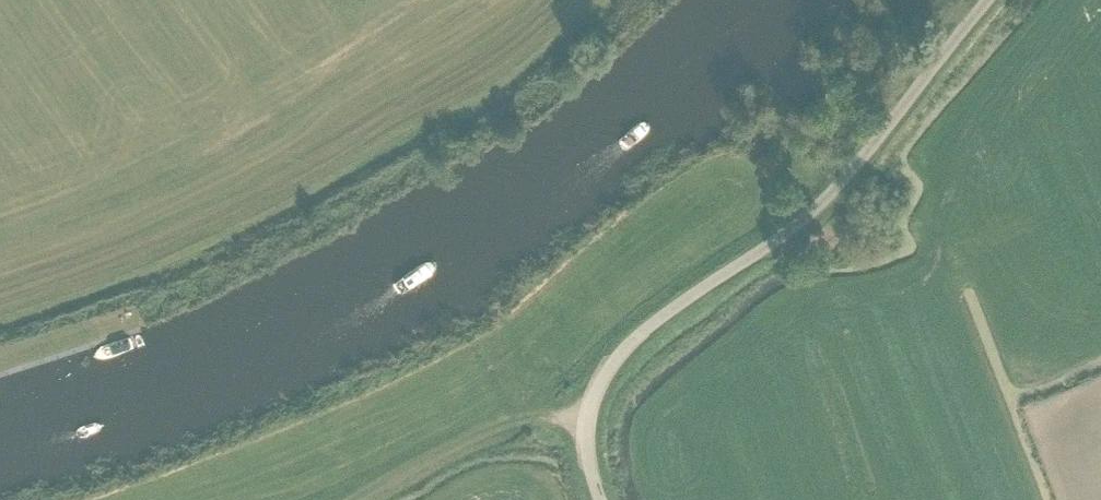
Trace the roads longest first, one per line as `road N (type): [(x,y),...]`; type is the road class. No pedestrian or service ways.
road 1 (unclassified): [(987,0),(813,210),(652,324),(608,365),(588,427),(601,499)]

